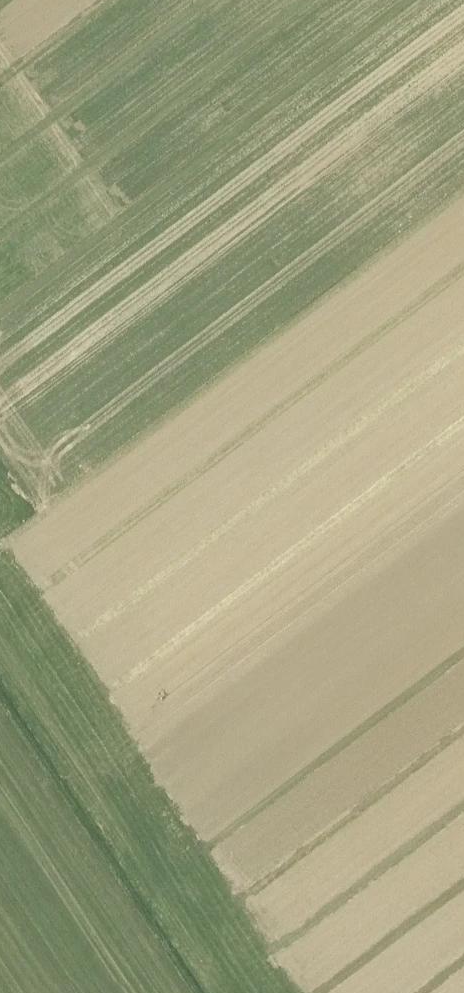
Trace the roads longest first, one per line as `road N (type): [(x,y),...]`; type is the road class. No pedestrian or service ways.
road 1 (track): [(202,992),(0,693)]

